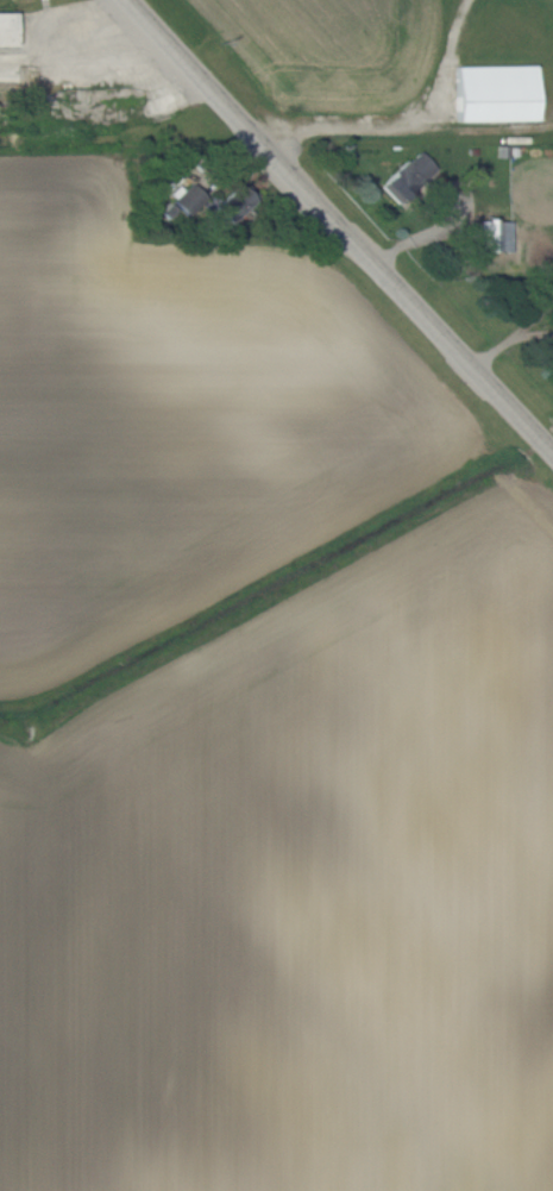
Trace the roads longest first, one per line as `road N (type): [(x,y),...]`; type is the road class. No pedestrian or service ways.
road 1 (tertiary): [(552,450),(131,0)]

